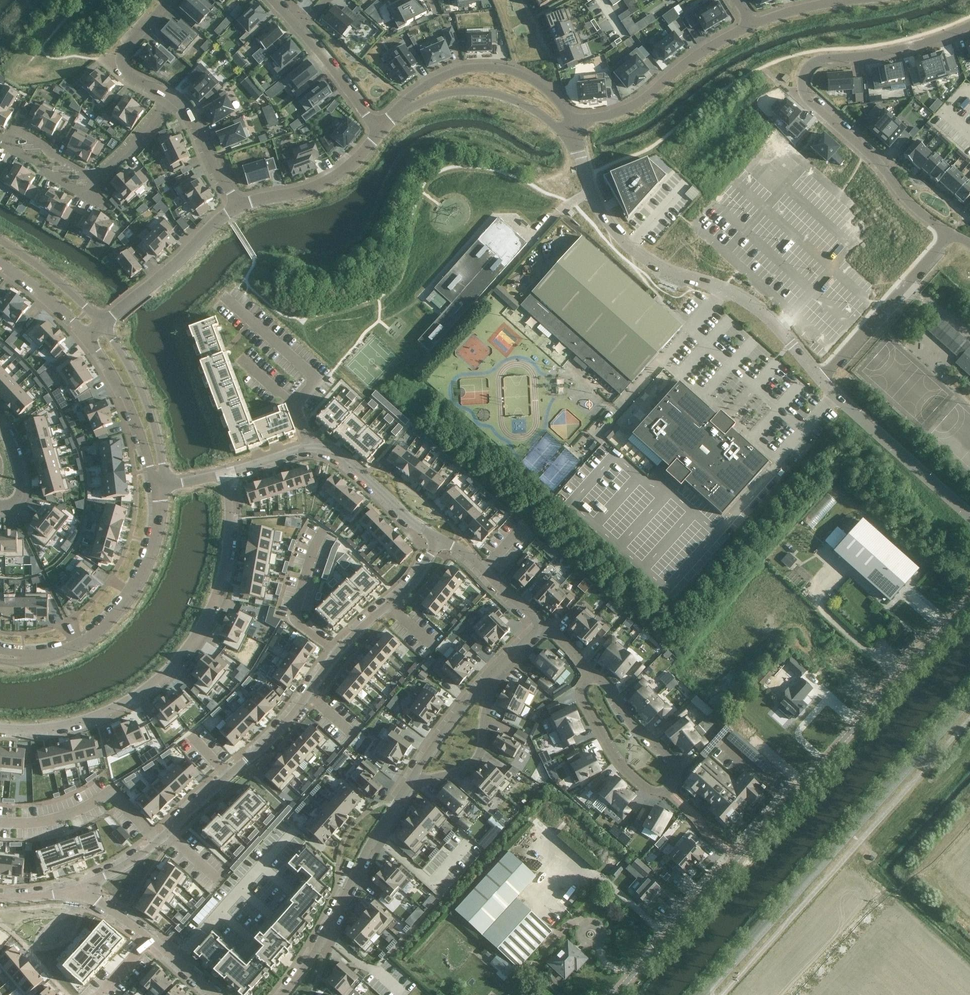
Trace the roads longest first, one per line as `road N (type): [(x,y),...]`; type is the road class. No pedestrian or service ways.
road 1 (tertiary): [(614,994),(969,599)]
road 2 (residential): [(440,542),(256,752),(157,842),(85,891)]
road 3 (tertiary): [(701,994),(969,695)]
road 4 (residential): [(0,728),(36,730),(92,717),(157,678),(220,581),(232,518),(228,474)]
road 5 (residential): [(969,26),(921,44),(815,61),(801,79),(812,105),(930,221)]
road 6 (residential): [(821,383),(764,315),(629,246),(602,208),(570,131)]
road 7 (residential): [(590,674),(582,702),(615,757),(647,788),(669,790),(676,763),(594,676)]
road 8 (residential): [(414,775),(284,994)]
road 9 (residential): [(228,474),(298,450),(336,453),(440,542)]
road 10 (residential): [(32,659),(104,627),(124,600),(158,531),(160,486)]
road 11 (residential): [(570,131),(637,104),(751,24)]
road 12 (residential): [(570,131),(566,114),(531,80),(486,67),(439,77),(405,108)]
road 13 (residential): [(969,516),(821,383)]
road 14 (residential): [(821,383),(950,234)]
road 15 (residential): [(405,108),(441,94),(483,92),(518,101),(570,131)]
road 16 (residential): [(160,486),(163,454),(150,409),(133,364),(105,324)]
road 17 (residential): [(238,206),(329,180),(380,128)]
road 18 (residential): [(217,994),(85,891)]
road 19 (residential): [(90,336),(127,402),(160,486)]
road 20 (residential): [(97,180),(79,192),(10,141),(20,132),(56,157)]
road 21 (residential): [(174,100),(120,63),(168,0)]
road 22 (residential): [(414,775),(460,772),(477,757),(488,698),(481,686)]
road 23 (residential): [(105,324),(0,241)]
road 24 (residential): [(440,542),(473,559),(537,627)]
road 25 (residential): [(300,30),(380,128)]
road 26 (residential): [(238,206),(196,124),(174,100)]
road 27 (residential): [(146,290),(238,206)]

